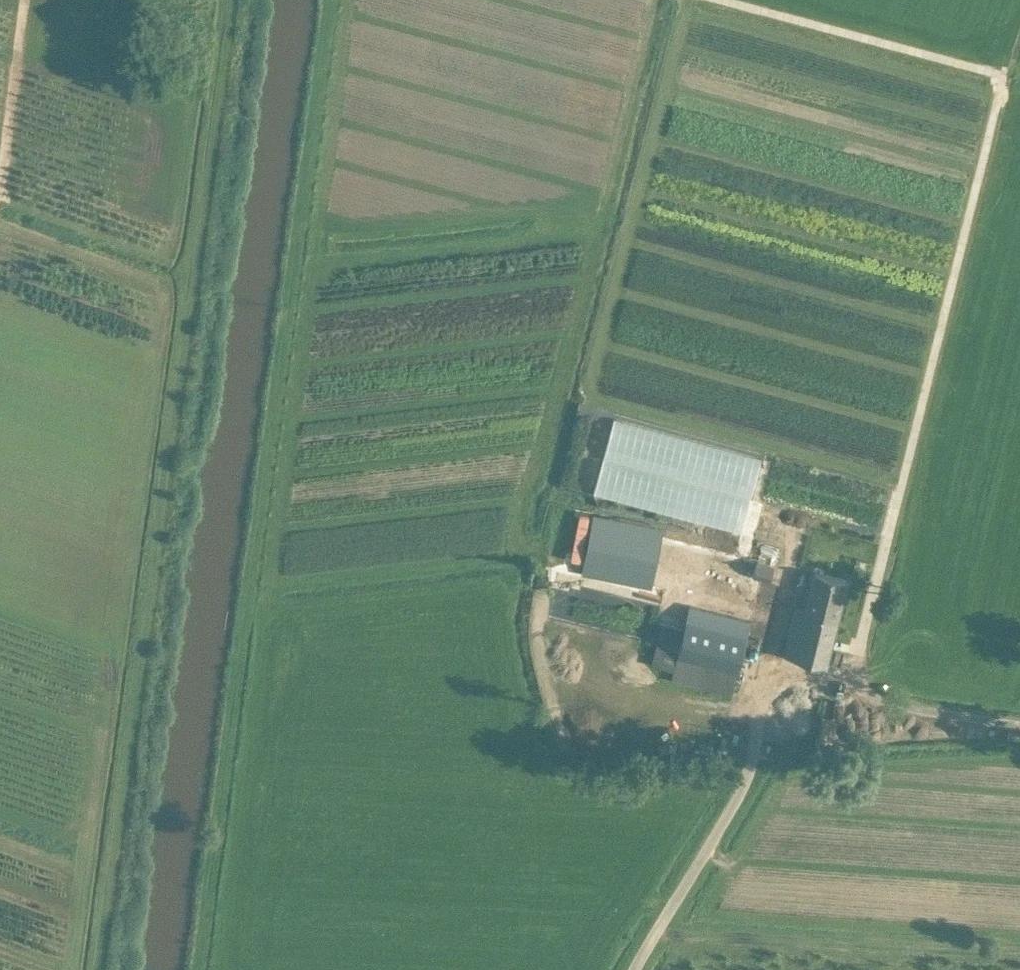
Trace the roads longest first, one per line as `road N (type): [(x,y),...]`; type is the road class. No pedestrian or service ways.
road 1 (unclassified): [(636,969),(716,849),(754,757),(765,682)]
road 2 (unclassified): [(823,677),(881,700),(1019,724)]

